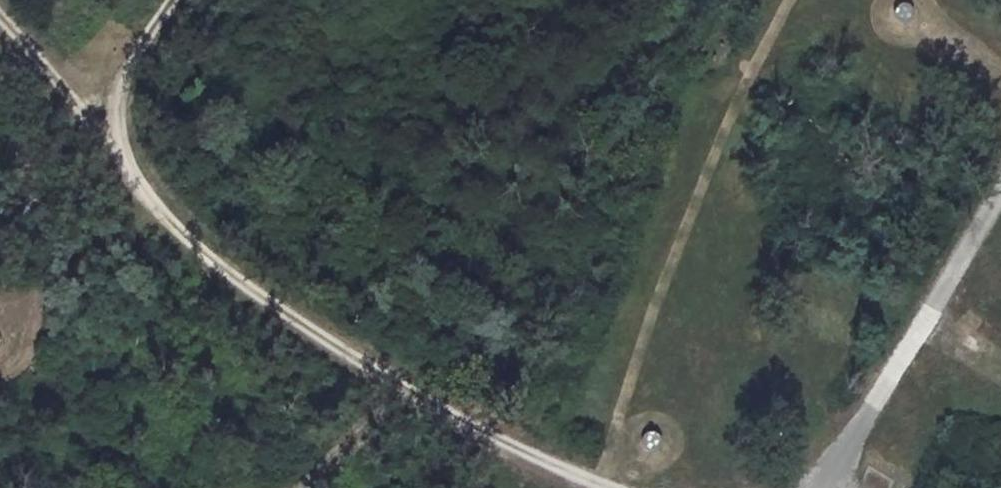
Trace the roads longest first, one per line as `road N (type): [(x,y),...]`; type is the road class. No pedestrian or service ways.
road 1 (track): [(0,16),(230,276),(490,436),(613,487)]
road 2 (track): [(828,487),(1000,188)]
road 3 (track): [(120,158),(126,70),(173,0)]

